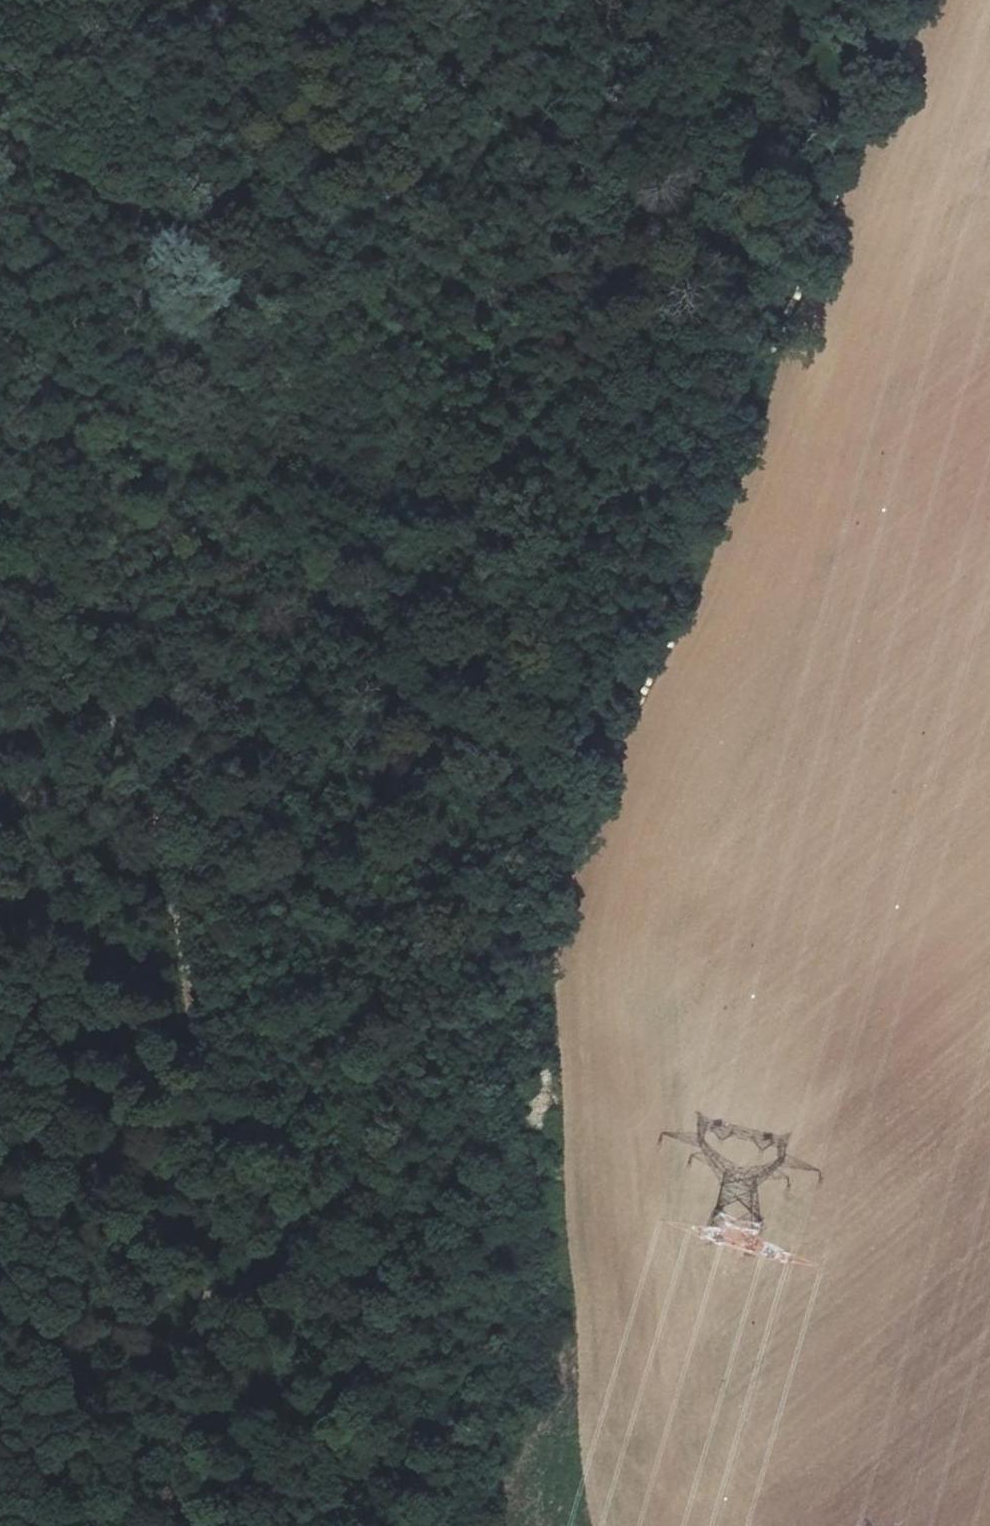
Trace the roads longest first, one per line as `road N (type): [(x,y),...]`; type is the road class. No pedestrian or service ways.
road 1 (track): [(169,1525),(212,1355),(214,1141),(193,964),(172,854),(143,782),(0,493)]
road 2 (track): [(0,123),(92,193),(127,206),(175,211),(226,195),(261,159),(299,0)]
road 3 (track): [(0,1329),(53,1525)]

